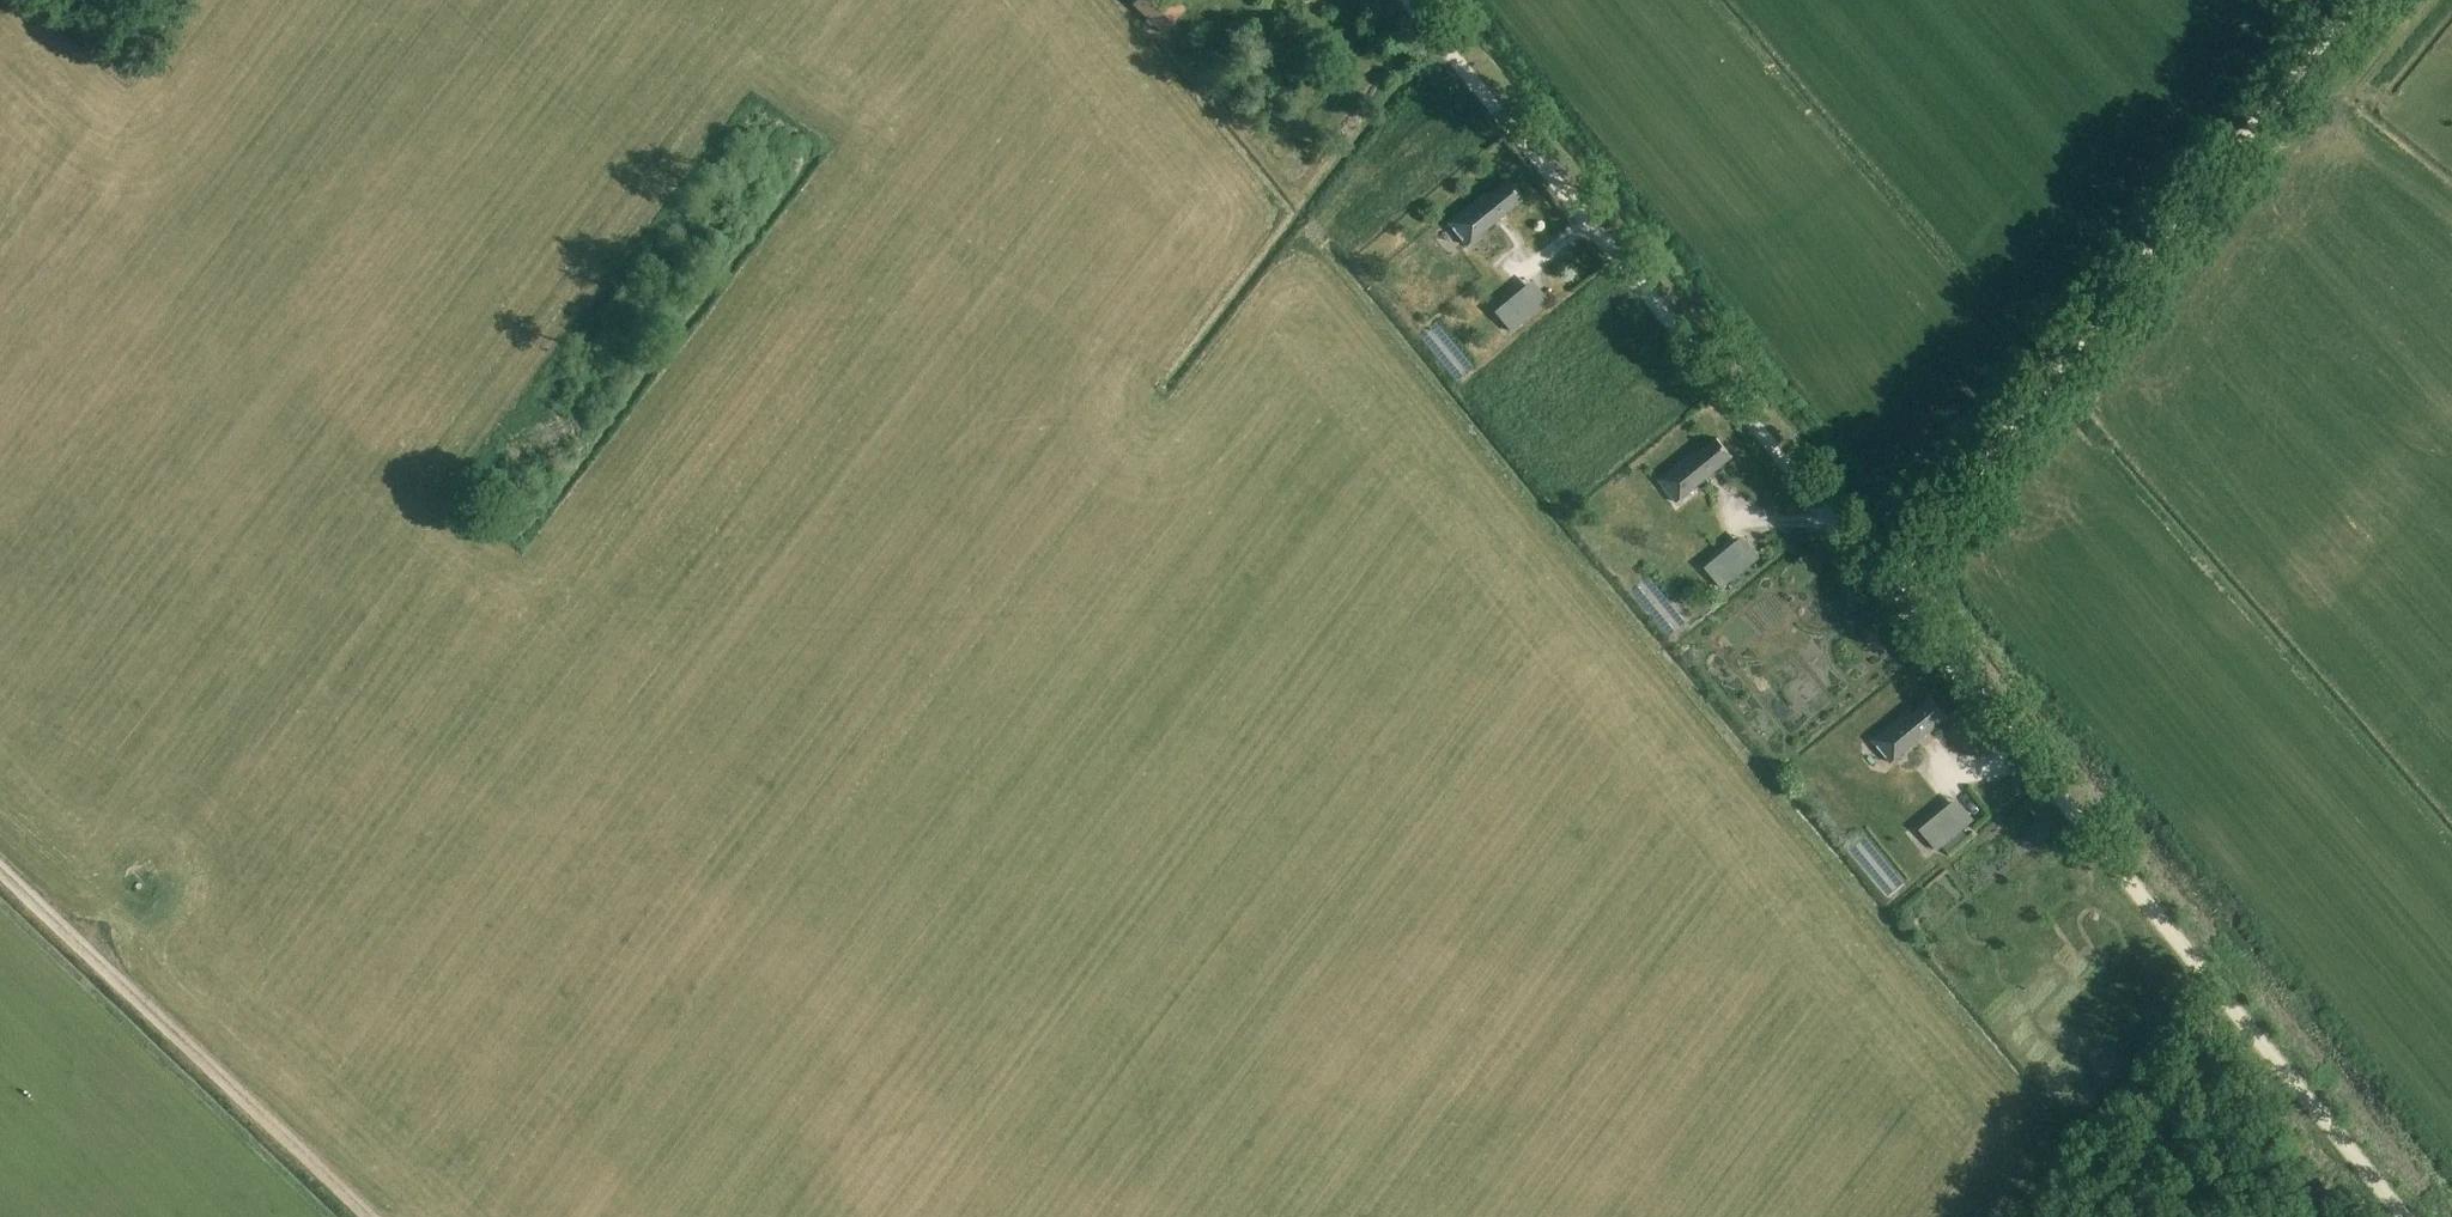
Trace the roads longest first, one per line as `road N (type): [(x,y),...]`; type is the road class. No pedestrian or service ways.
road 1 (track): [(1882,581),(2405,1216)]
road 2 (track): [(1407,0),(1882,581)]
road 3 (track): [(2355,0),(1929,533),(1882,581)]
road 4 (track): [(0,878),(356,1216)]

